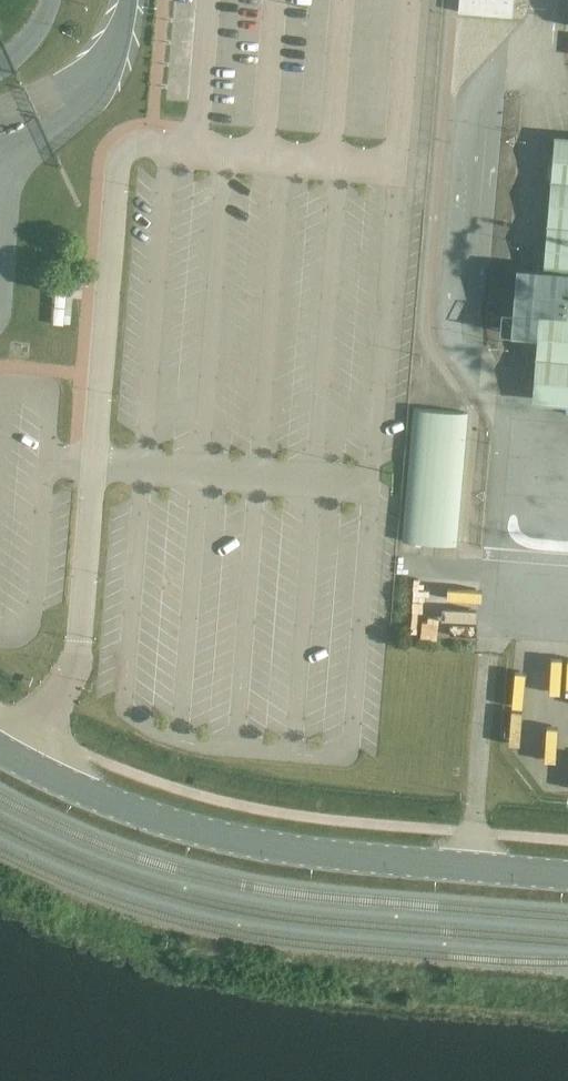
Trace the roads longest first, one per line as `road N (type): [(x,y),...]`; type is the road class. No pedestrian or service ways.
road 1 (tertiary): [(567,876),(316,854),(204,834),(139,815),(0,750)]

